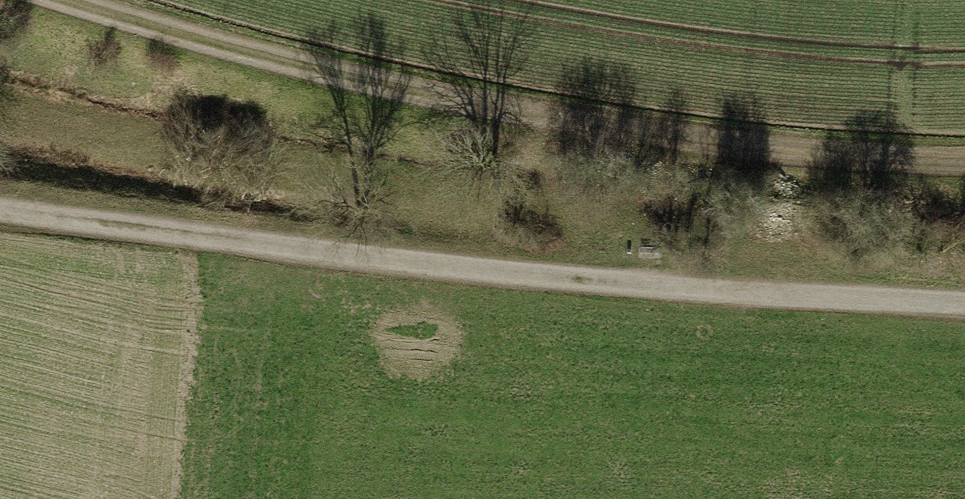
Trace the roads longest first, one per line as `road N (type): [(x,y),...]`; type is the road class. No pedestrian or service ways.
road 1 (track): [(964,312),(400,274),(0,212)]
road 2 (track): [(42,0),(555,130),(795,163),(964,169)]

